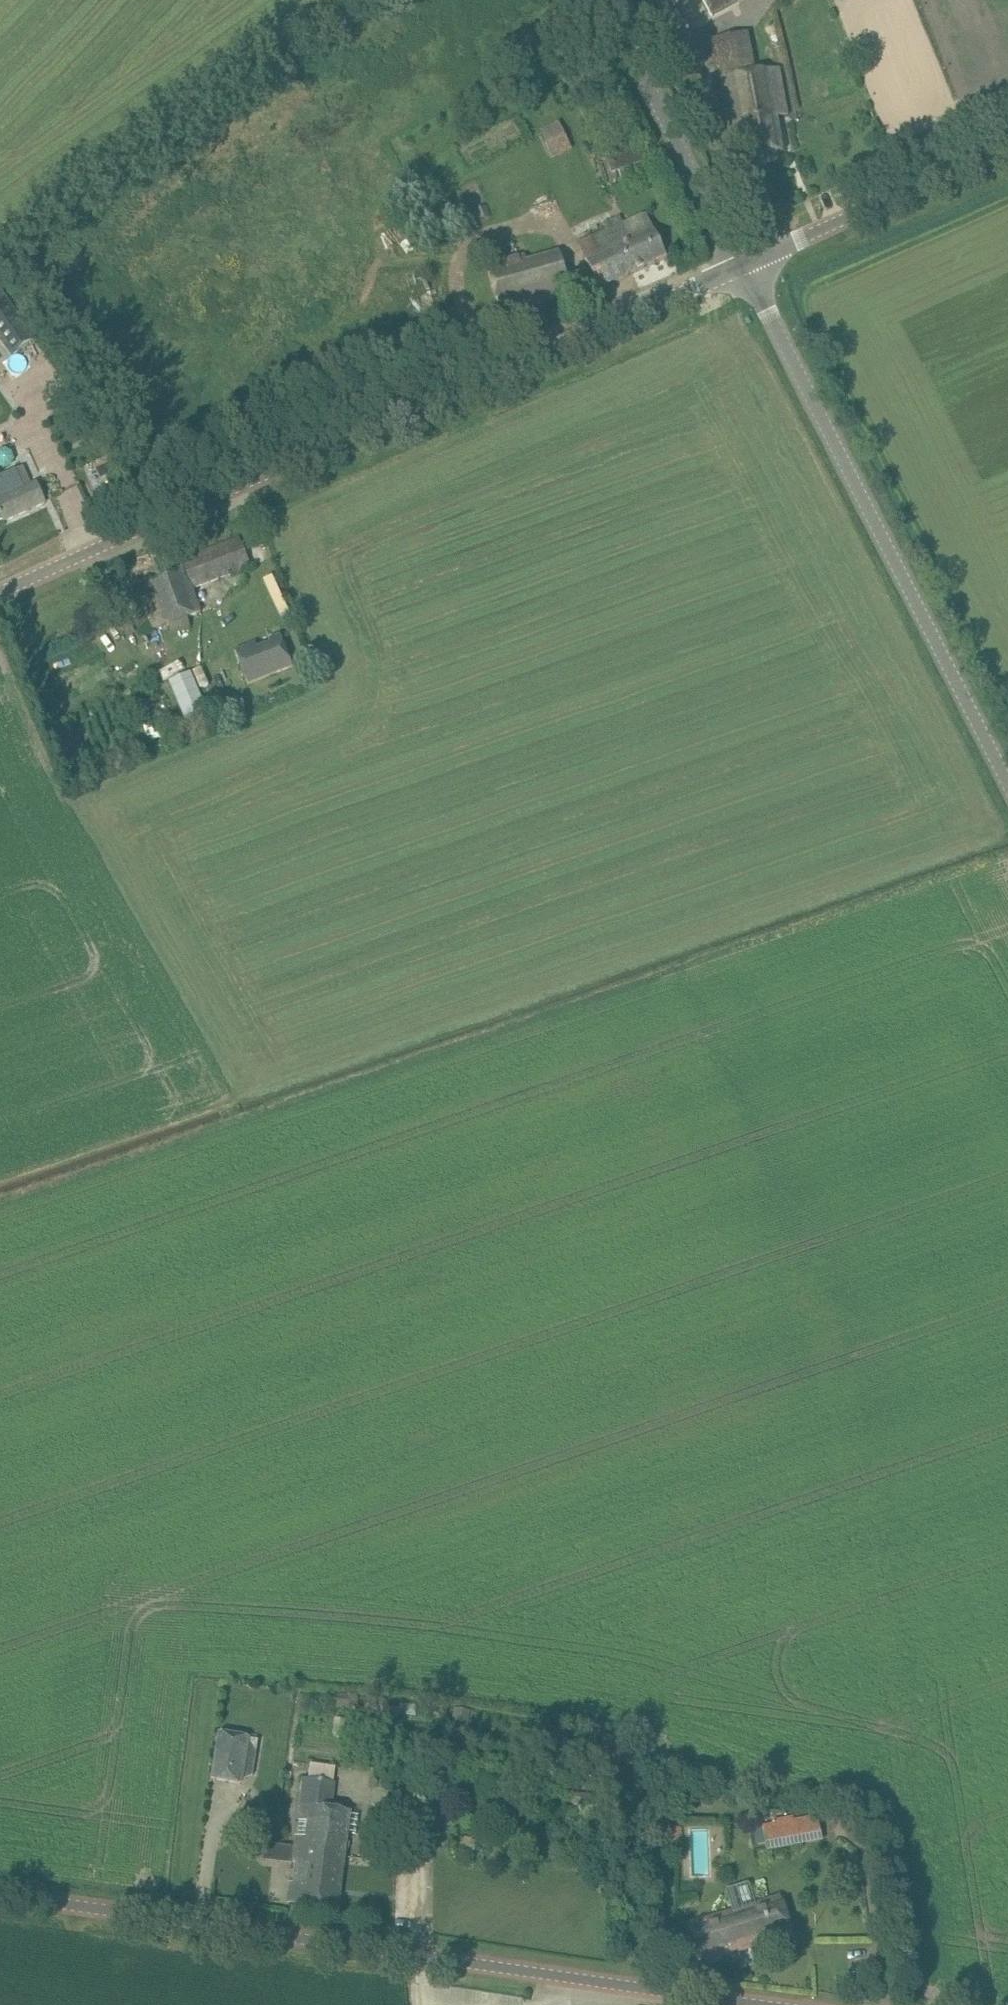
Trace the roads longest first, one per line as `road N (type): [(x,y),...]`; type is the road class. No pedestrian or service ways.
road 1 (unclassified): [(743,264),(0,593)]
road 2 (unclassified): [(0,1894),(773,2004)]
road 3 (residential): [(1007,783),(743,264)]
road 4 (unclassified): [(743,264),(607,0)]
road 5 (unclassified): [(743,264),(1007,145)]

